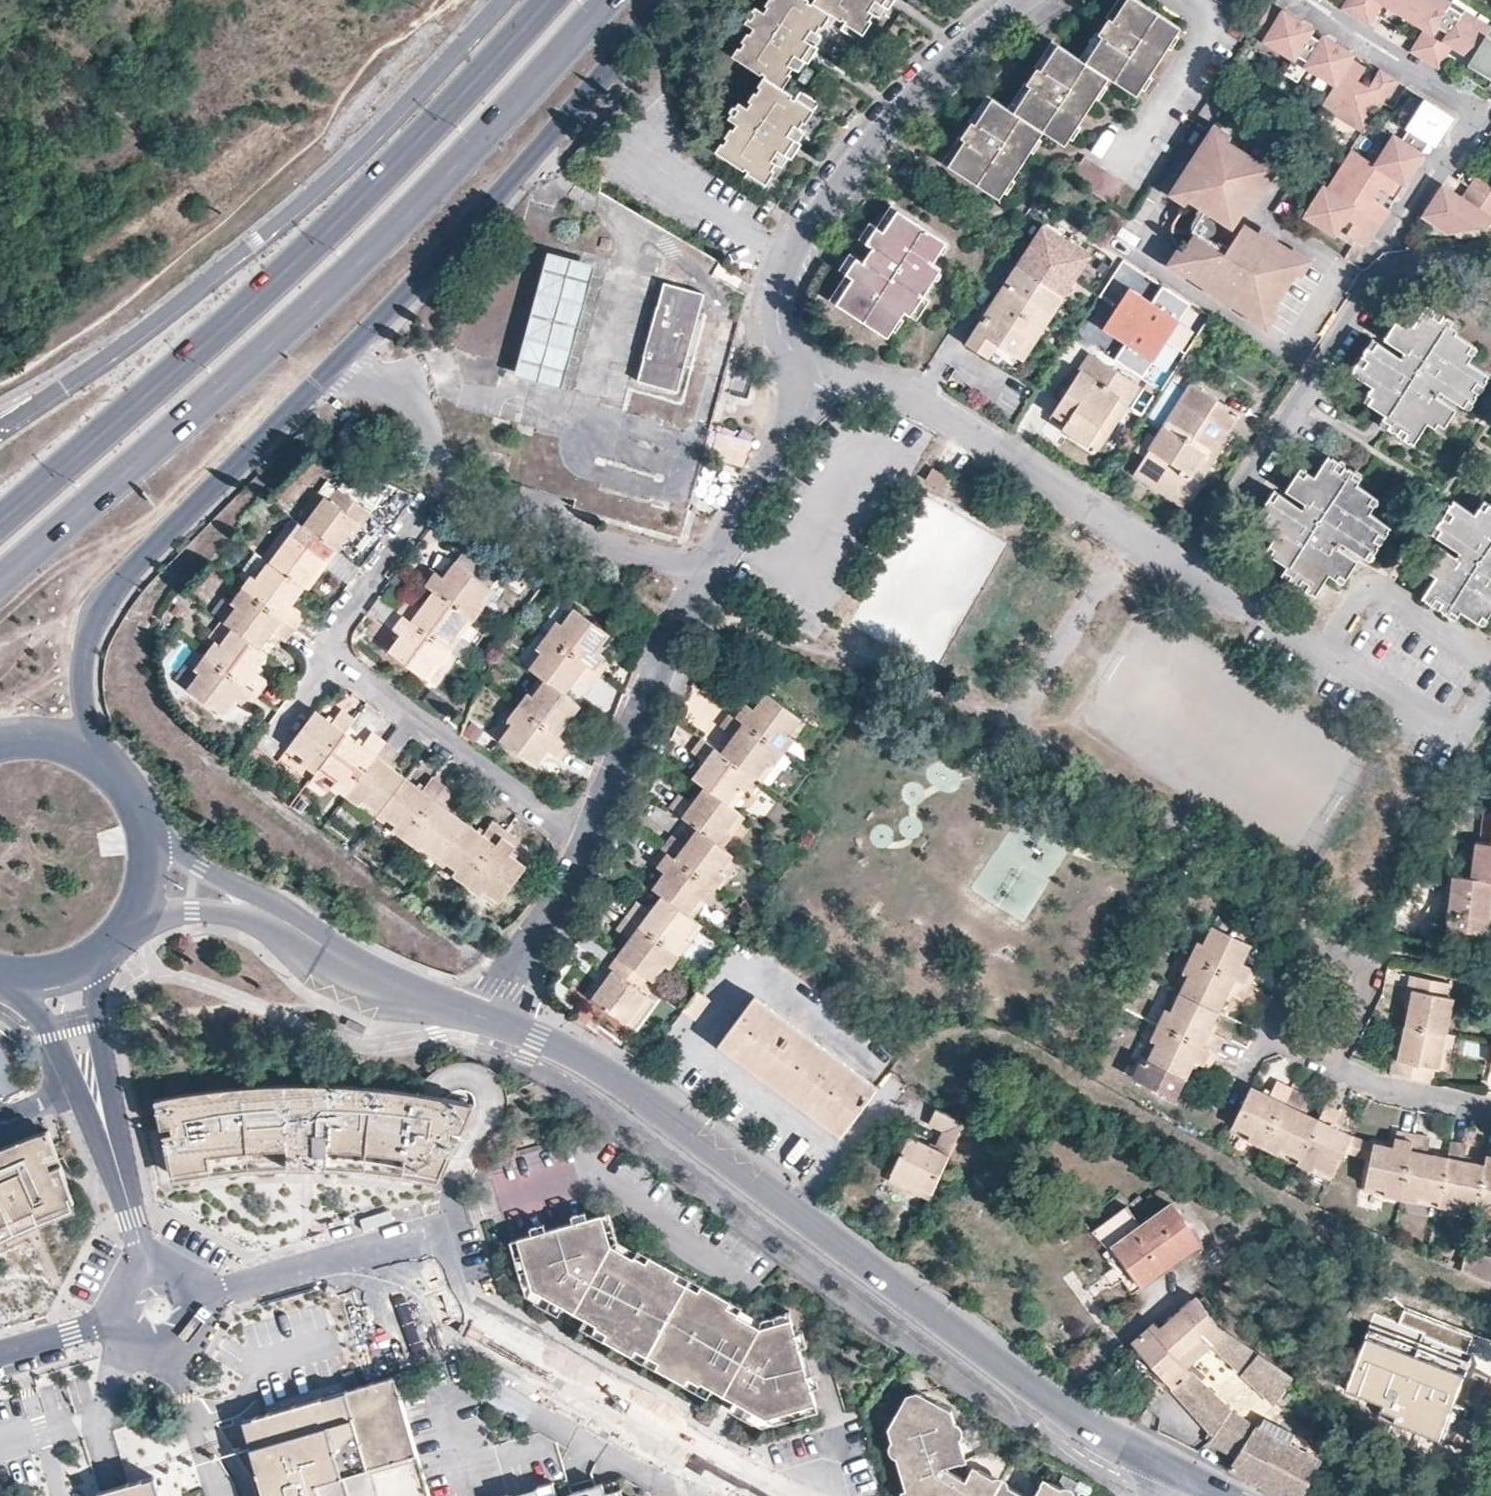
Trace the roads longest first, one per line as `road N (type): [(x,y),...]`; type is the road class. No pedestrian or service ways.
road 1 (primary): [(0,586),(208,407),(362,259),(607,0)]
road 2 (tertiary): [(1167,1464),(1035,1389),(608,1074),(482,1018)]
road 3 (primary): [(551,0),(129,417),(0,524)]
road 4 (track): [(900,1075),(930,1048),(961,1037),(990,1041),(1282,1202),(1490,1297)]
road 5 (residential): [(497,0),(342,164),(254,243),(0,429)]
road 6 (residential): [(692,1444),(467,1317),(393,1263),(329,1263),(197,1304)]
road 7 (residential): [(819,370),(922,398),(1263,617)]
road 8 (residential): [(86,758),(84,653),(107,599),(344,361)]
road 9 (residential): [(344,361),(589,93),(664,0)]
road 10 (residential): [(1023,0),(974,34),(898,112),(796,254),(777,303),(795,357),(819,370)]
road 11 (residential): [(344,361),(413,403),(450,475),(489,499),(708,575)]
road 12 (residential): [(594,844),(331,654)]
road 13 (residential): [(1328,1063),(1368,984),(1365,964),(1304,948),(1261,1033)]
road 14 (tertiary): [(482,1018),(374,978),(266,917)]
road 15 (residential): [(819,370),(708,575)]
road 16 (residential): [(594,844),(677,640)]
road 17 (residential): [(482,1018),(594,844)]
road 18 (residential): [(109,1140),(112,1109),(86,958)]
road 19 (residential): [(1490,1107),(1379,1084),(1328,1063)]
road 20 (residential): [(331,654),(417,519)]
road 21 (tertiary): [(266,917),(255,896),(141,835)]
road 22 (tertiary): [(126,919),(191,910),(266,917)]
road 23 (residential): [(6,972),(75,1092)]
road 24 (residential): [(109,1140),(147,1273)]
road 25 (residential): [(121,1319),(0,1357)]

